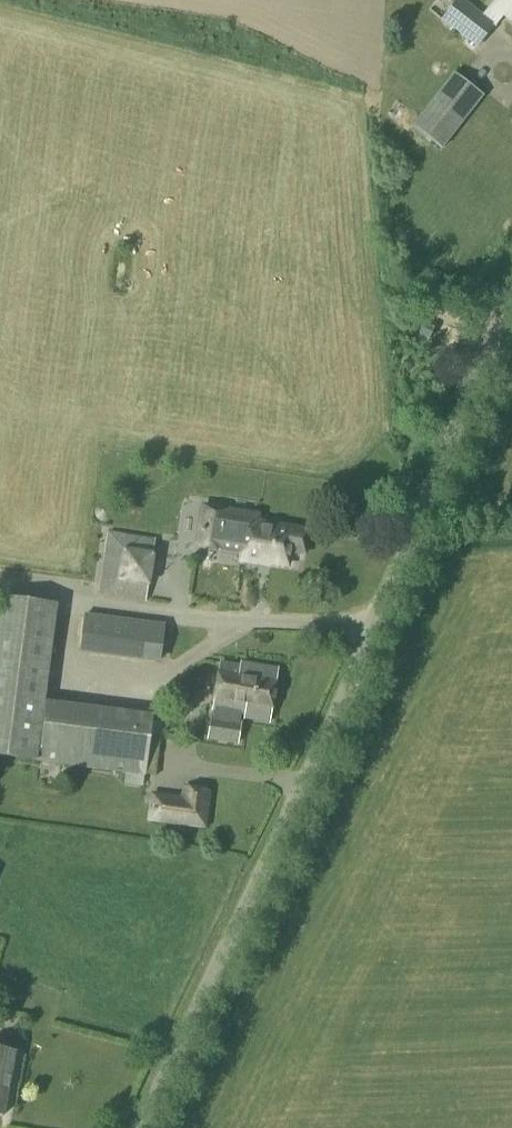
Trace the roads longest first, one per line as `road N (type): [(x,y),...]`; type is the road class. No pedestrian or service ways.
road 1 (unclassified): [(143,1127),(511,303)]

